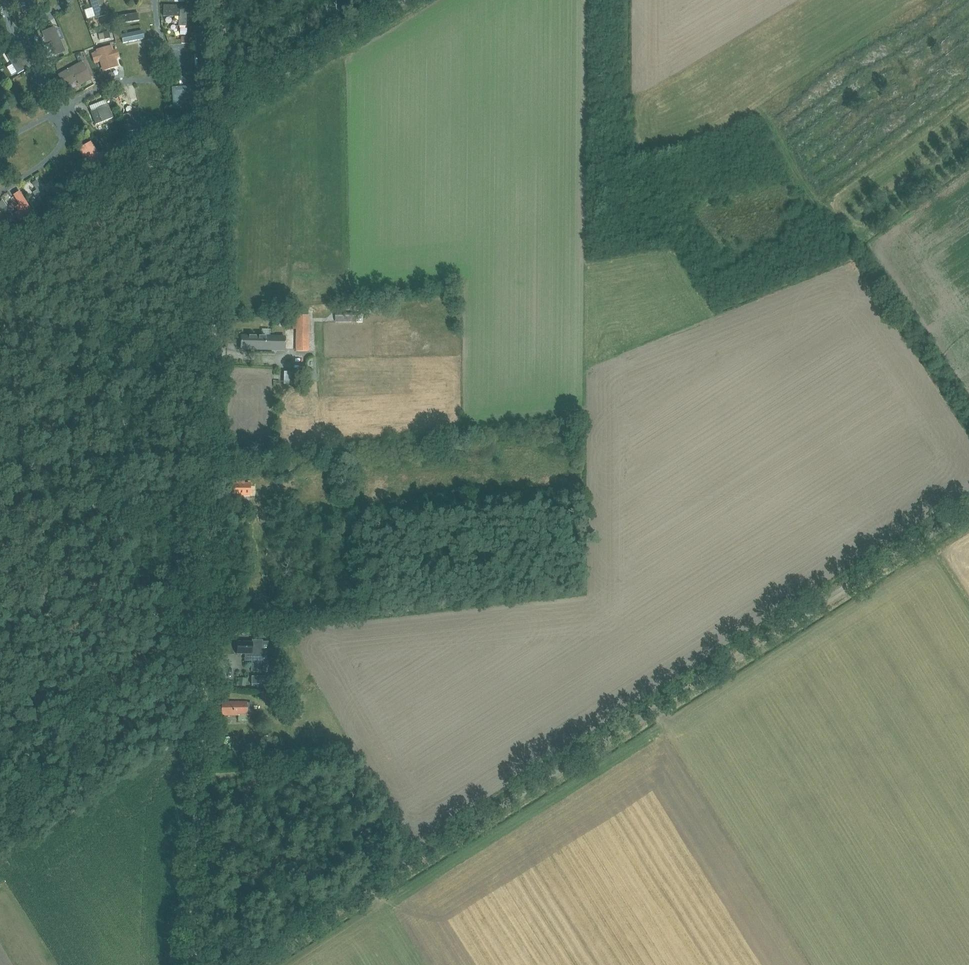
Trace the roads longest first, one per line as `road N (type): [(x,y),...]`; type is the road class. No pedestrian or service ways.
road 1 (unclassified): [(190,964),(219,117)]
road 2 (track): [(256,964),(968,513)]
road 3 (track): [(0,254),(219,117)]
road 4 (track): [(219,117),(404,0)]

